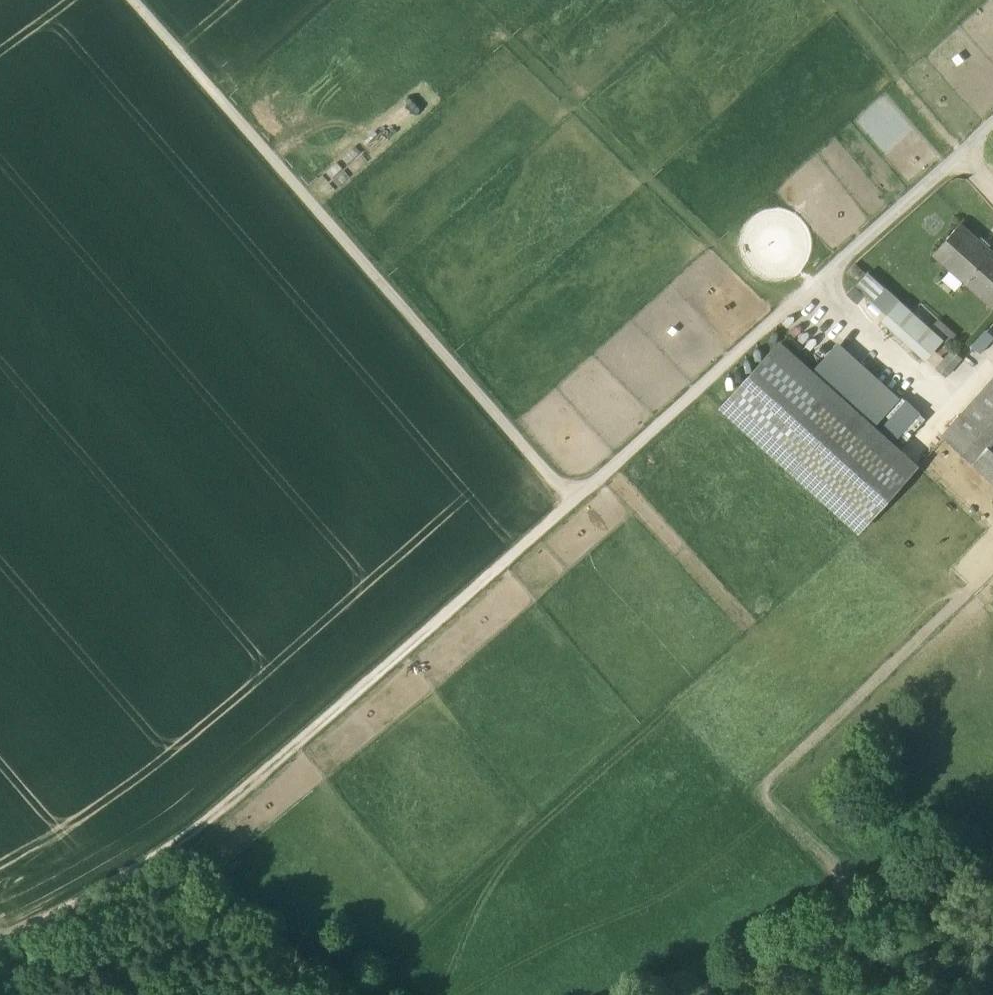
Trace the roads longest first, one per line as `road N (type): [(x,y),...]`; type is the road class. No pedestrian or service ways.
road 1 (track): [(0,943),(195,831),(573,498)]
road 2 (track): [(573,498),(133,0)]

